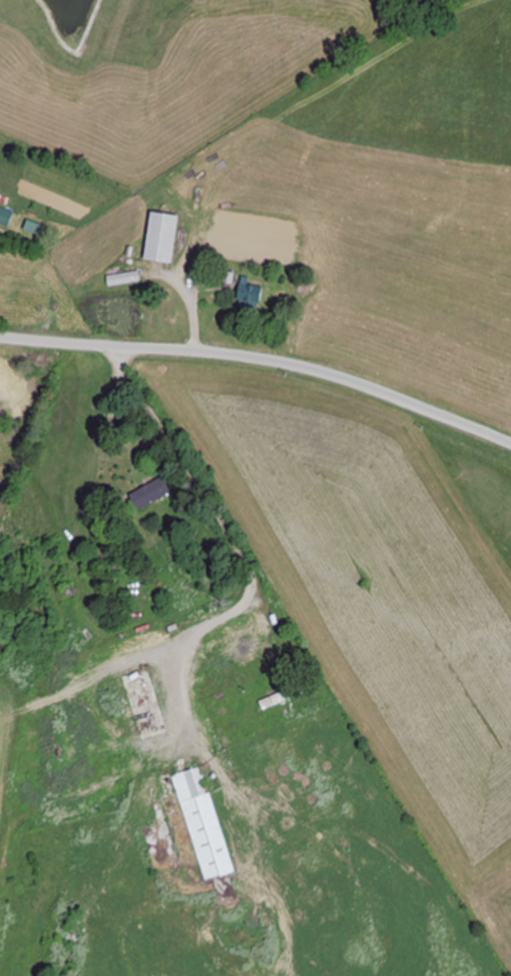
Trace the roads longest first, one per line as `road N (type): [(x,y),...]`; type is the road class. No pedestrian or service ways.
road 1 (residential): [(510,449),(295,370),(0,342)]
road 2 (residential): [(81,349),(309,758)]

